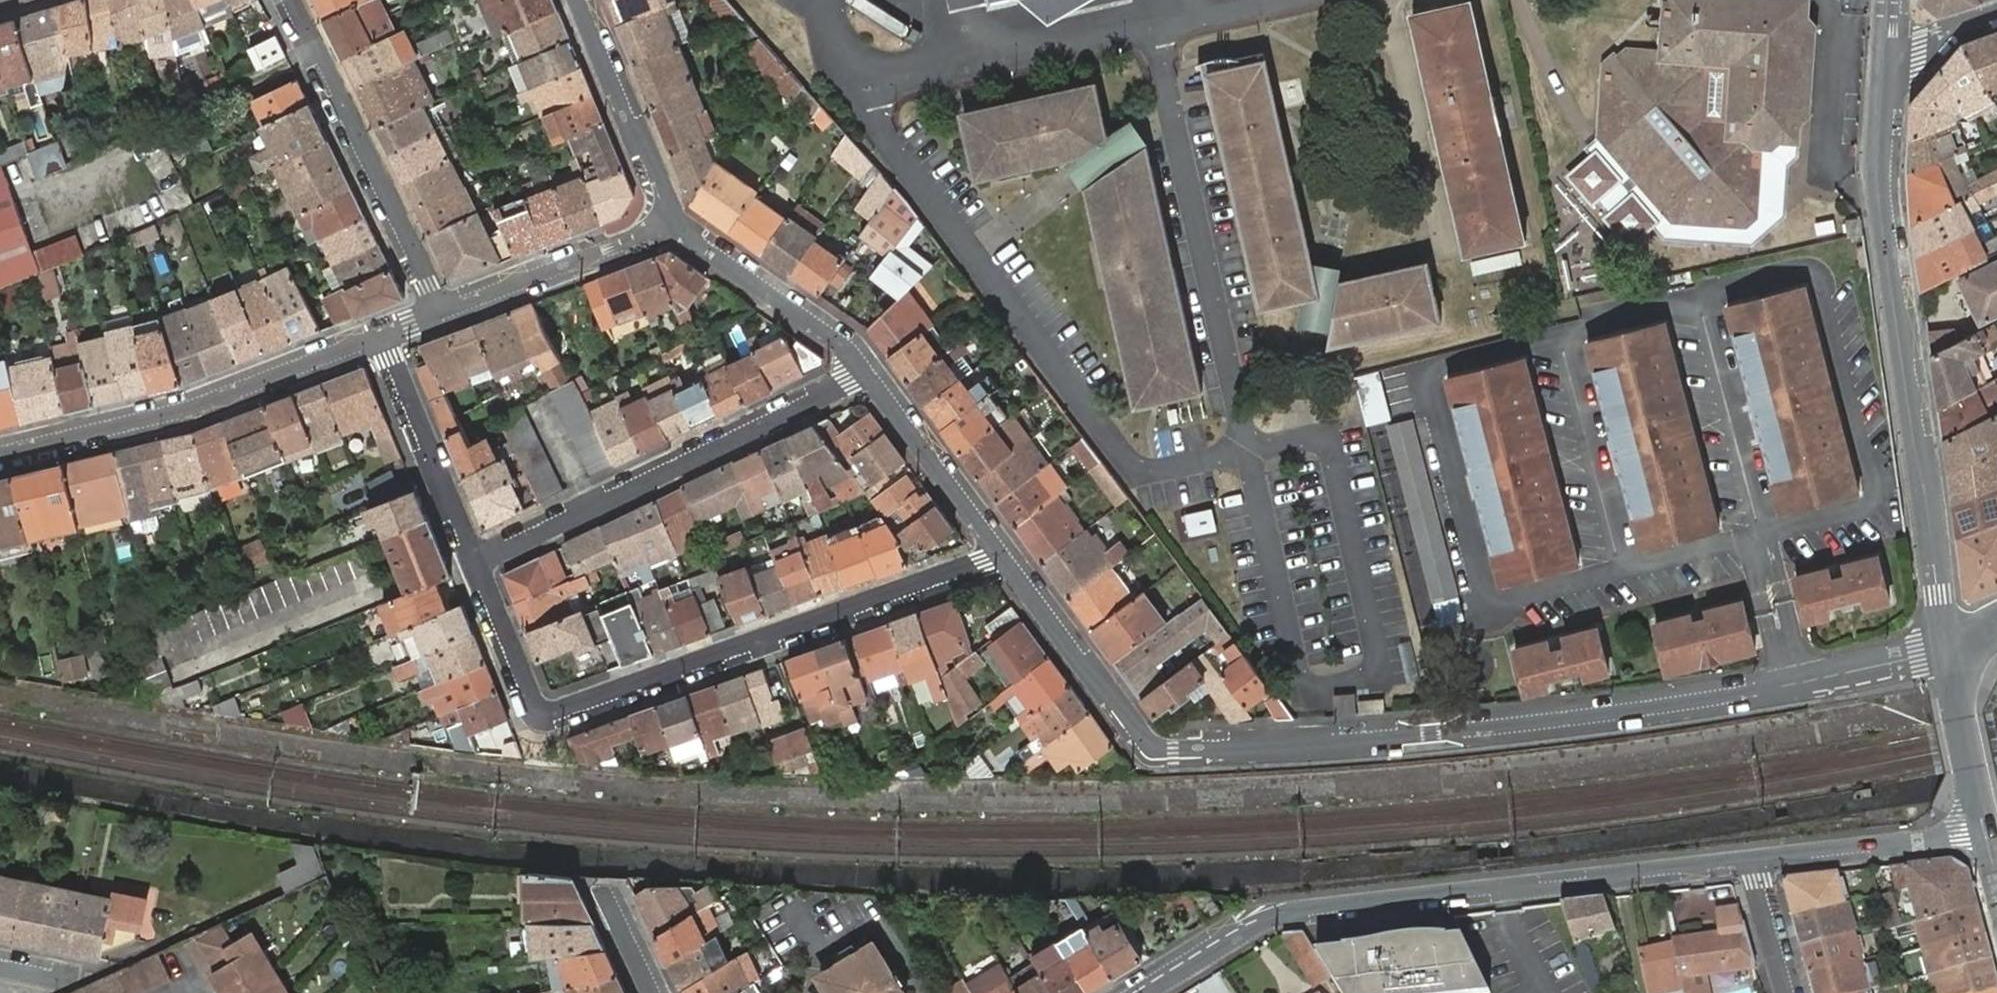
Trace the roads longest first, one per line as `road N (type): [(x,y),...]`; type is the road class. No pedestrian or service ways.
road 1 (residential): [(1792,684),(1431,733),(1157,749),(998,551)]
road 2 (residential): [(475,561),(533,704),(552,712),(998,551)]
road 3 (residential): [(1754,857),(1587,883),(1308,907),(1262,923),(1150,992)]
road 4 (tertiary): [(1945,645),(1880,203),(1885,36)]
road 5 (residential): [(863,372),(475,561)]
road 6 (residential): [(0,453),(179,410),(382,335)]
road 7 (residential): [(440,312),(290,0)]
road 8 (residential): [(863,372),(839,343),(663,222)]
road 9 (residential): [(382,335),(475,561)]
road 10 (residential): [(440,312),(663,222)]
road 11 (residential): [(663,222),(577,0)]
road 12 (residential): [(1984,829),(1754,857)]
road 13 (residential): [(998,551),(863,372)]
road 14 (tertiary): [(1984,829),(1945,645)]
road 15 (residential): [(1792,684),(1945,645)]
road 16 (residential): [(1754,857),(1760,915),(1782,992)]

